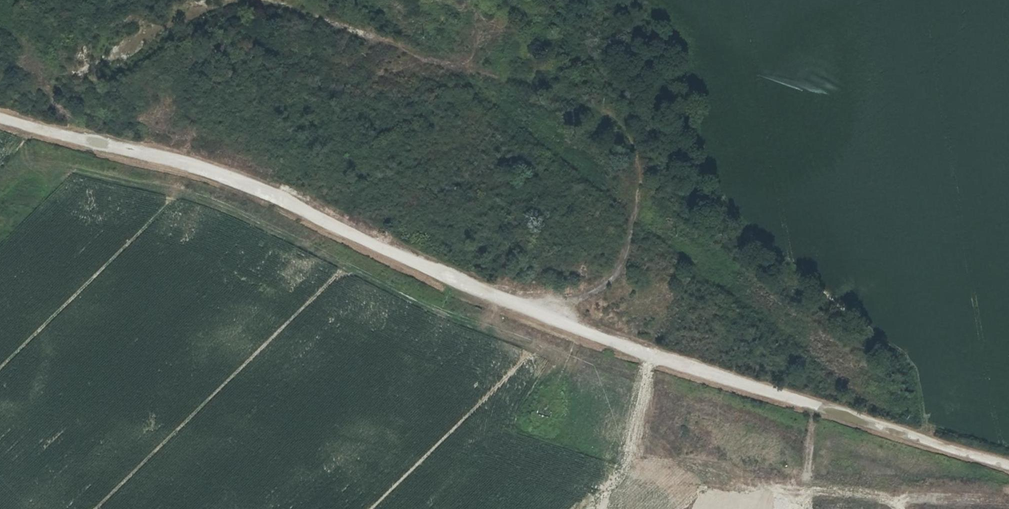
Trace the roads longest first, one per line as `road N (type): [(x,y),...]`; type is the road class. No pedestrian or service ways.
road 1 (track): [(0,119),(256,188),(457,282),(650,356),(1008,465)]
road 2 (track): [(532,309),(608,286),(623,258),(638,179),(628,138),(606,120),(271,8),(214,7),(162,23),(111,55)]
road 3 (track): [(628,138),(587,55),(588,0)]

